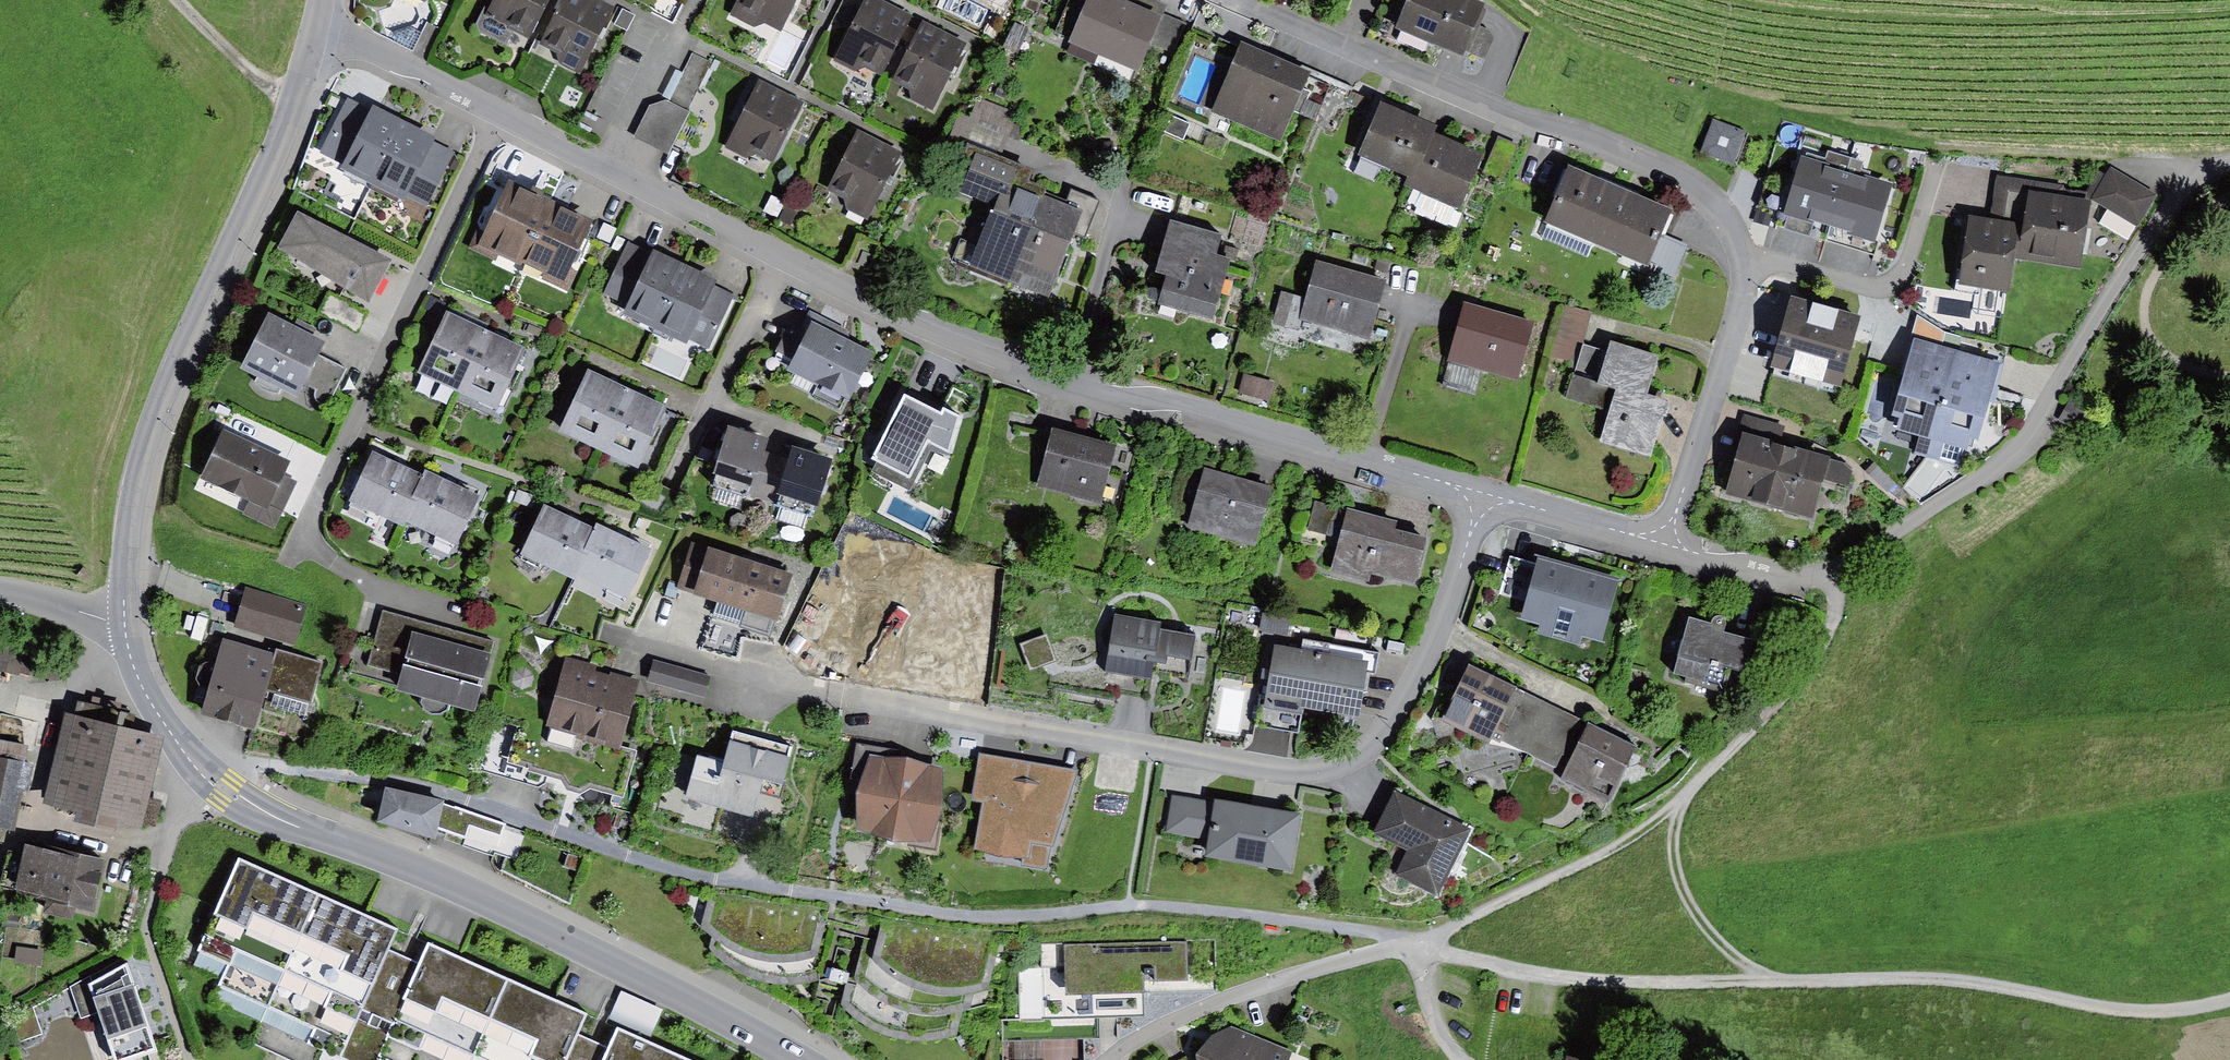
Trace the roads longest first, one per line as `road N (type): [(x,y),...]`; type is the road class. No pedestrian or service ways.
road 1 (residential): [(315,30),(378,49),(937,331),(1121,395),(1274,430),(1483,493)]
road 2 (track): [(1414,947),(1323,925),(1201,909),(1127,905),(981,918),(818,896),(652,869),(422,787),(240,767)]
road 3 (residential): [(1483,493),(1393,715),(1357,757),(1323,771),(854,703),(664,656)]
road 4 (residential): [(1664,545),(1743,313),(1741,257),(1723,215),(1677,175),(1235,0)]
road 5 (tertiary): [(124,620),(139,680),(163,722),(225,791),(505,913),(797,1059)]
road 6 (track): [(2229,1001),(2129,1013),(1967,981),(1583,979),(1414,947)]
road 7 (residential): [(1664,545),(1806,579),(1837,570),(1996,468),(2044,409),(2180,184),(2229,170)]
road 8 (track): [(2229,154),(1906,136),(1575,40),(1518,0)]
road 9 (tertiary): [(315,30),(266,173),(151,437),(134,500),(124,620)]
road 10 (track): [(1414,947),(1613,849),(1680,803),(1778,703),(1823,643),(1837,570)]
road 11 (track): [(1775,981),(1716,939),(1684,890),(1675,863),(1680,803)]
road 12 (residential): [(1483,493),(1664,545)]
road 13 (track): [(294,103),(250,73),(181,0)]
road 14 (residential): [(124,620),(0,589)]
road 15 (track): [(1414,947),(1434,1026),(1458,1059)]

